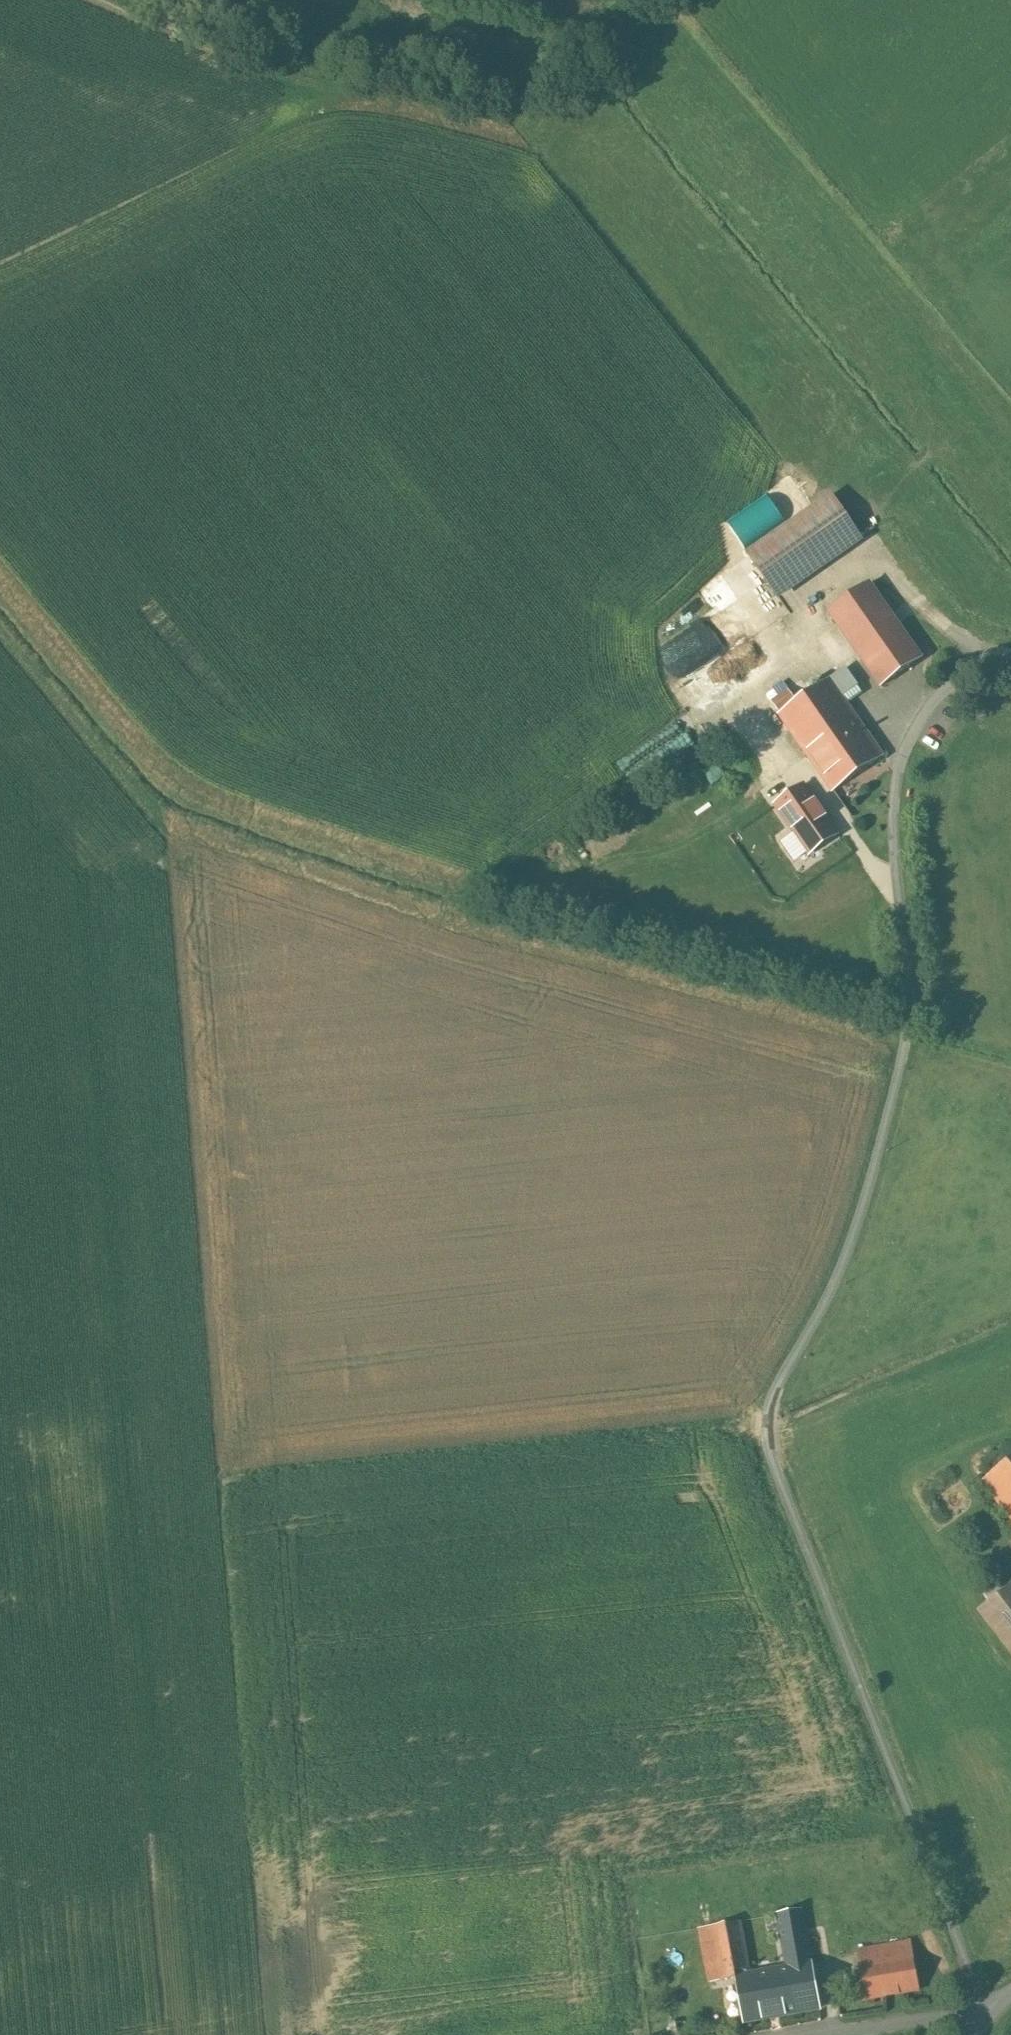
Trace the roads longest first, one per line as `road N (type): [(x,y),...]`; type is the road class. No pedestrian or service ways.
road 1 (unclassified): [(991,2009),(830,2034)]

